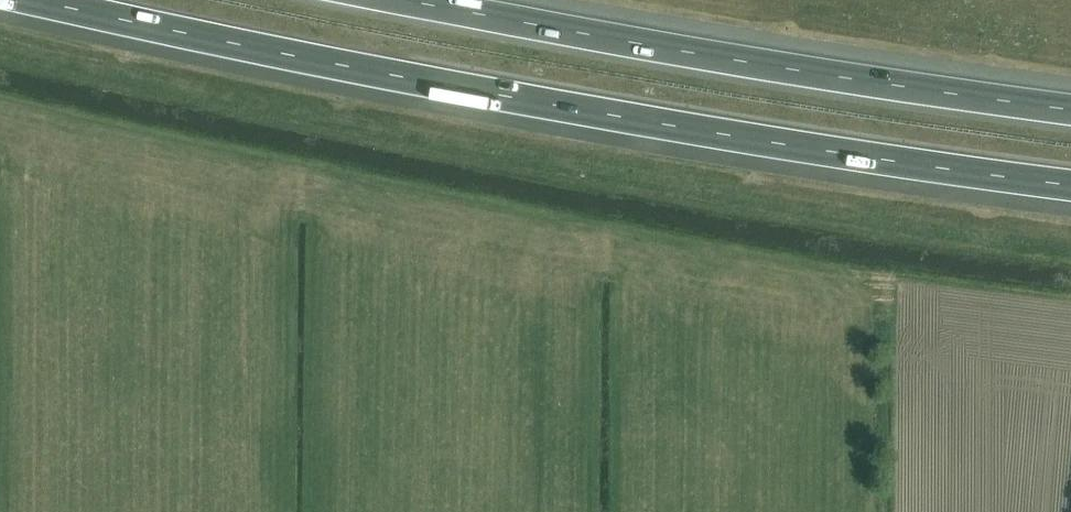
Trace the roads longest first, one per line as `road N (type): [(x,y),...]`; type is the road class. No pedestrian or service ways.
road 1 (motorway): [(28,0),(578,111),(1070,185)]
road 2 (motorway): [(1070,105),(577,32),(420,0)]

